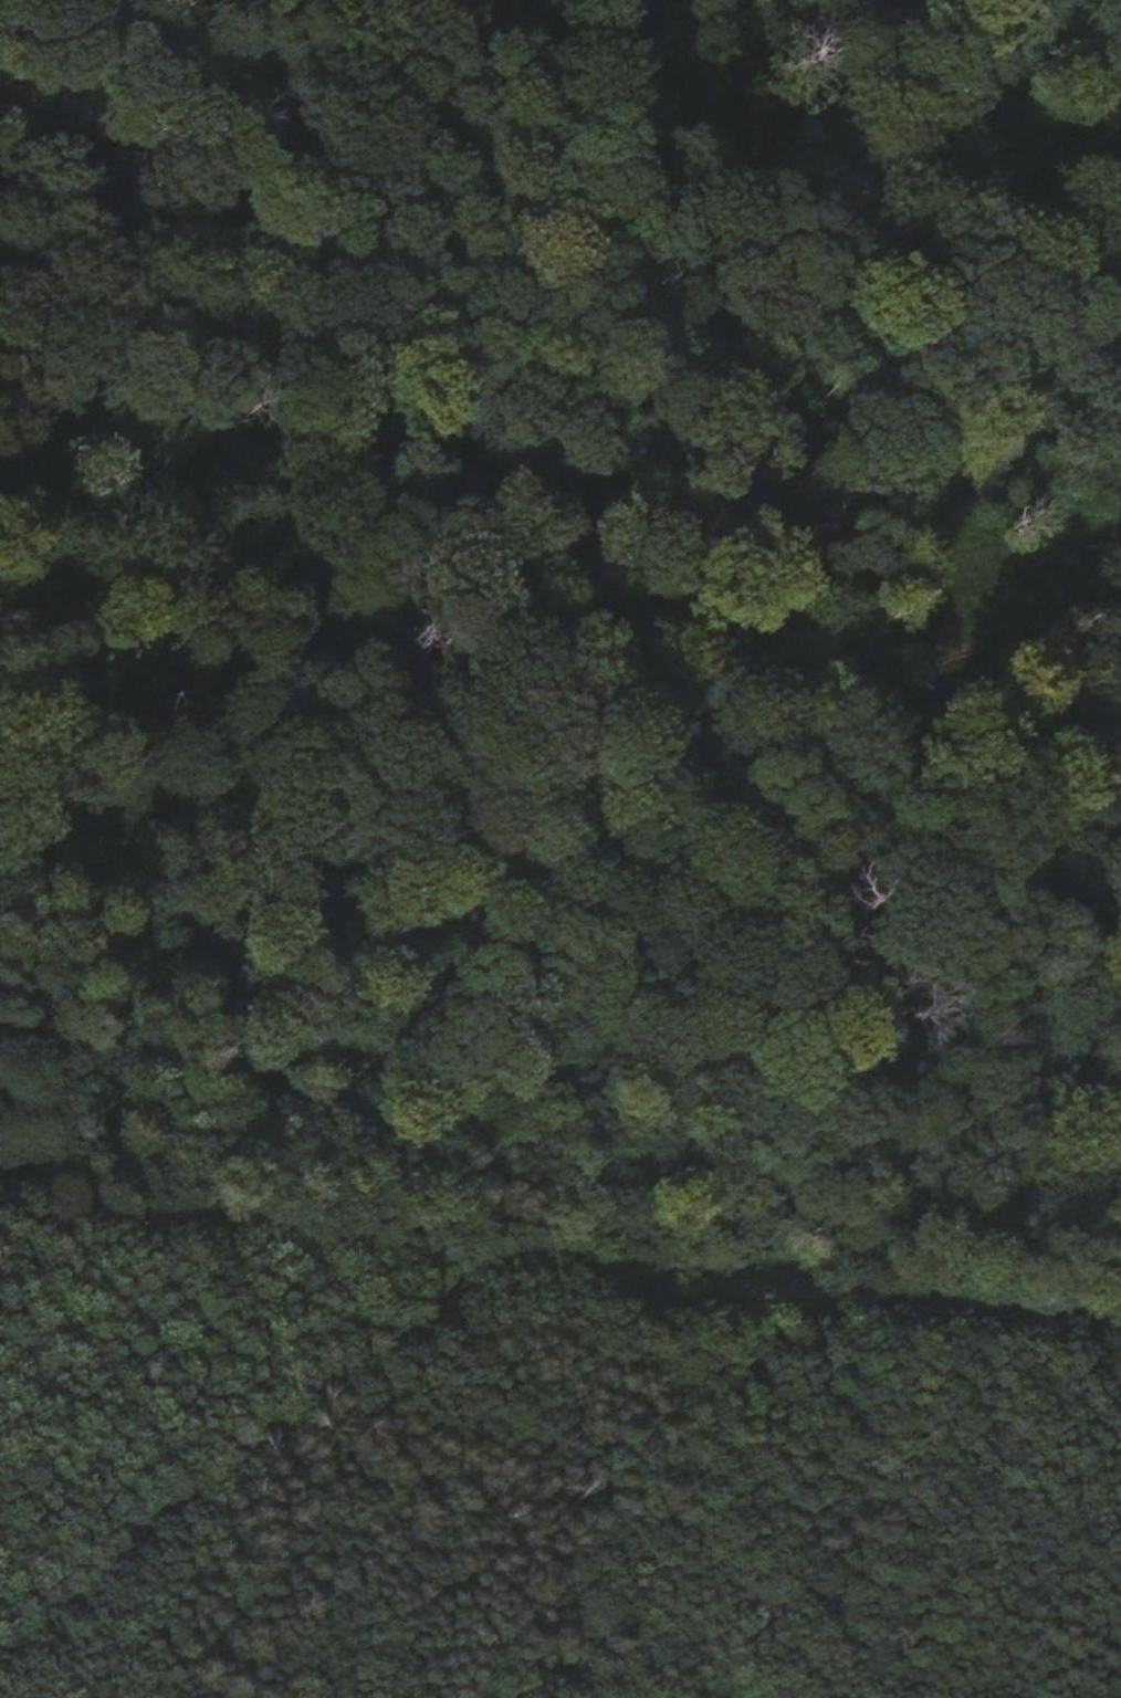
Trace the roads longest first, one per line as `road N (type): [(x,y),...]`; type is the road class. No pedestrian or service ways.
road 1 (track): [(0,1212),(451,1274),(1120,1325)]
road 2 (track): [(451,1274),(0,1640)]

